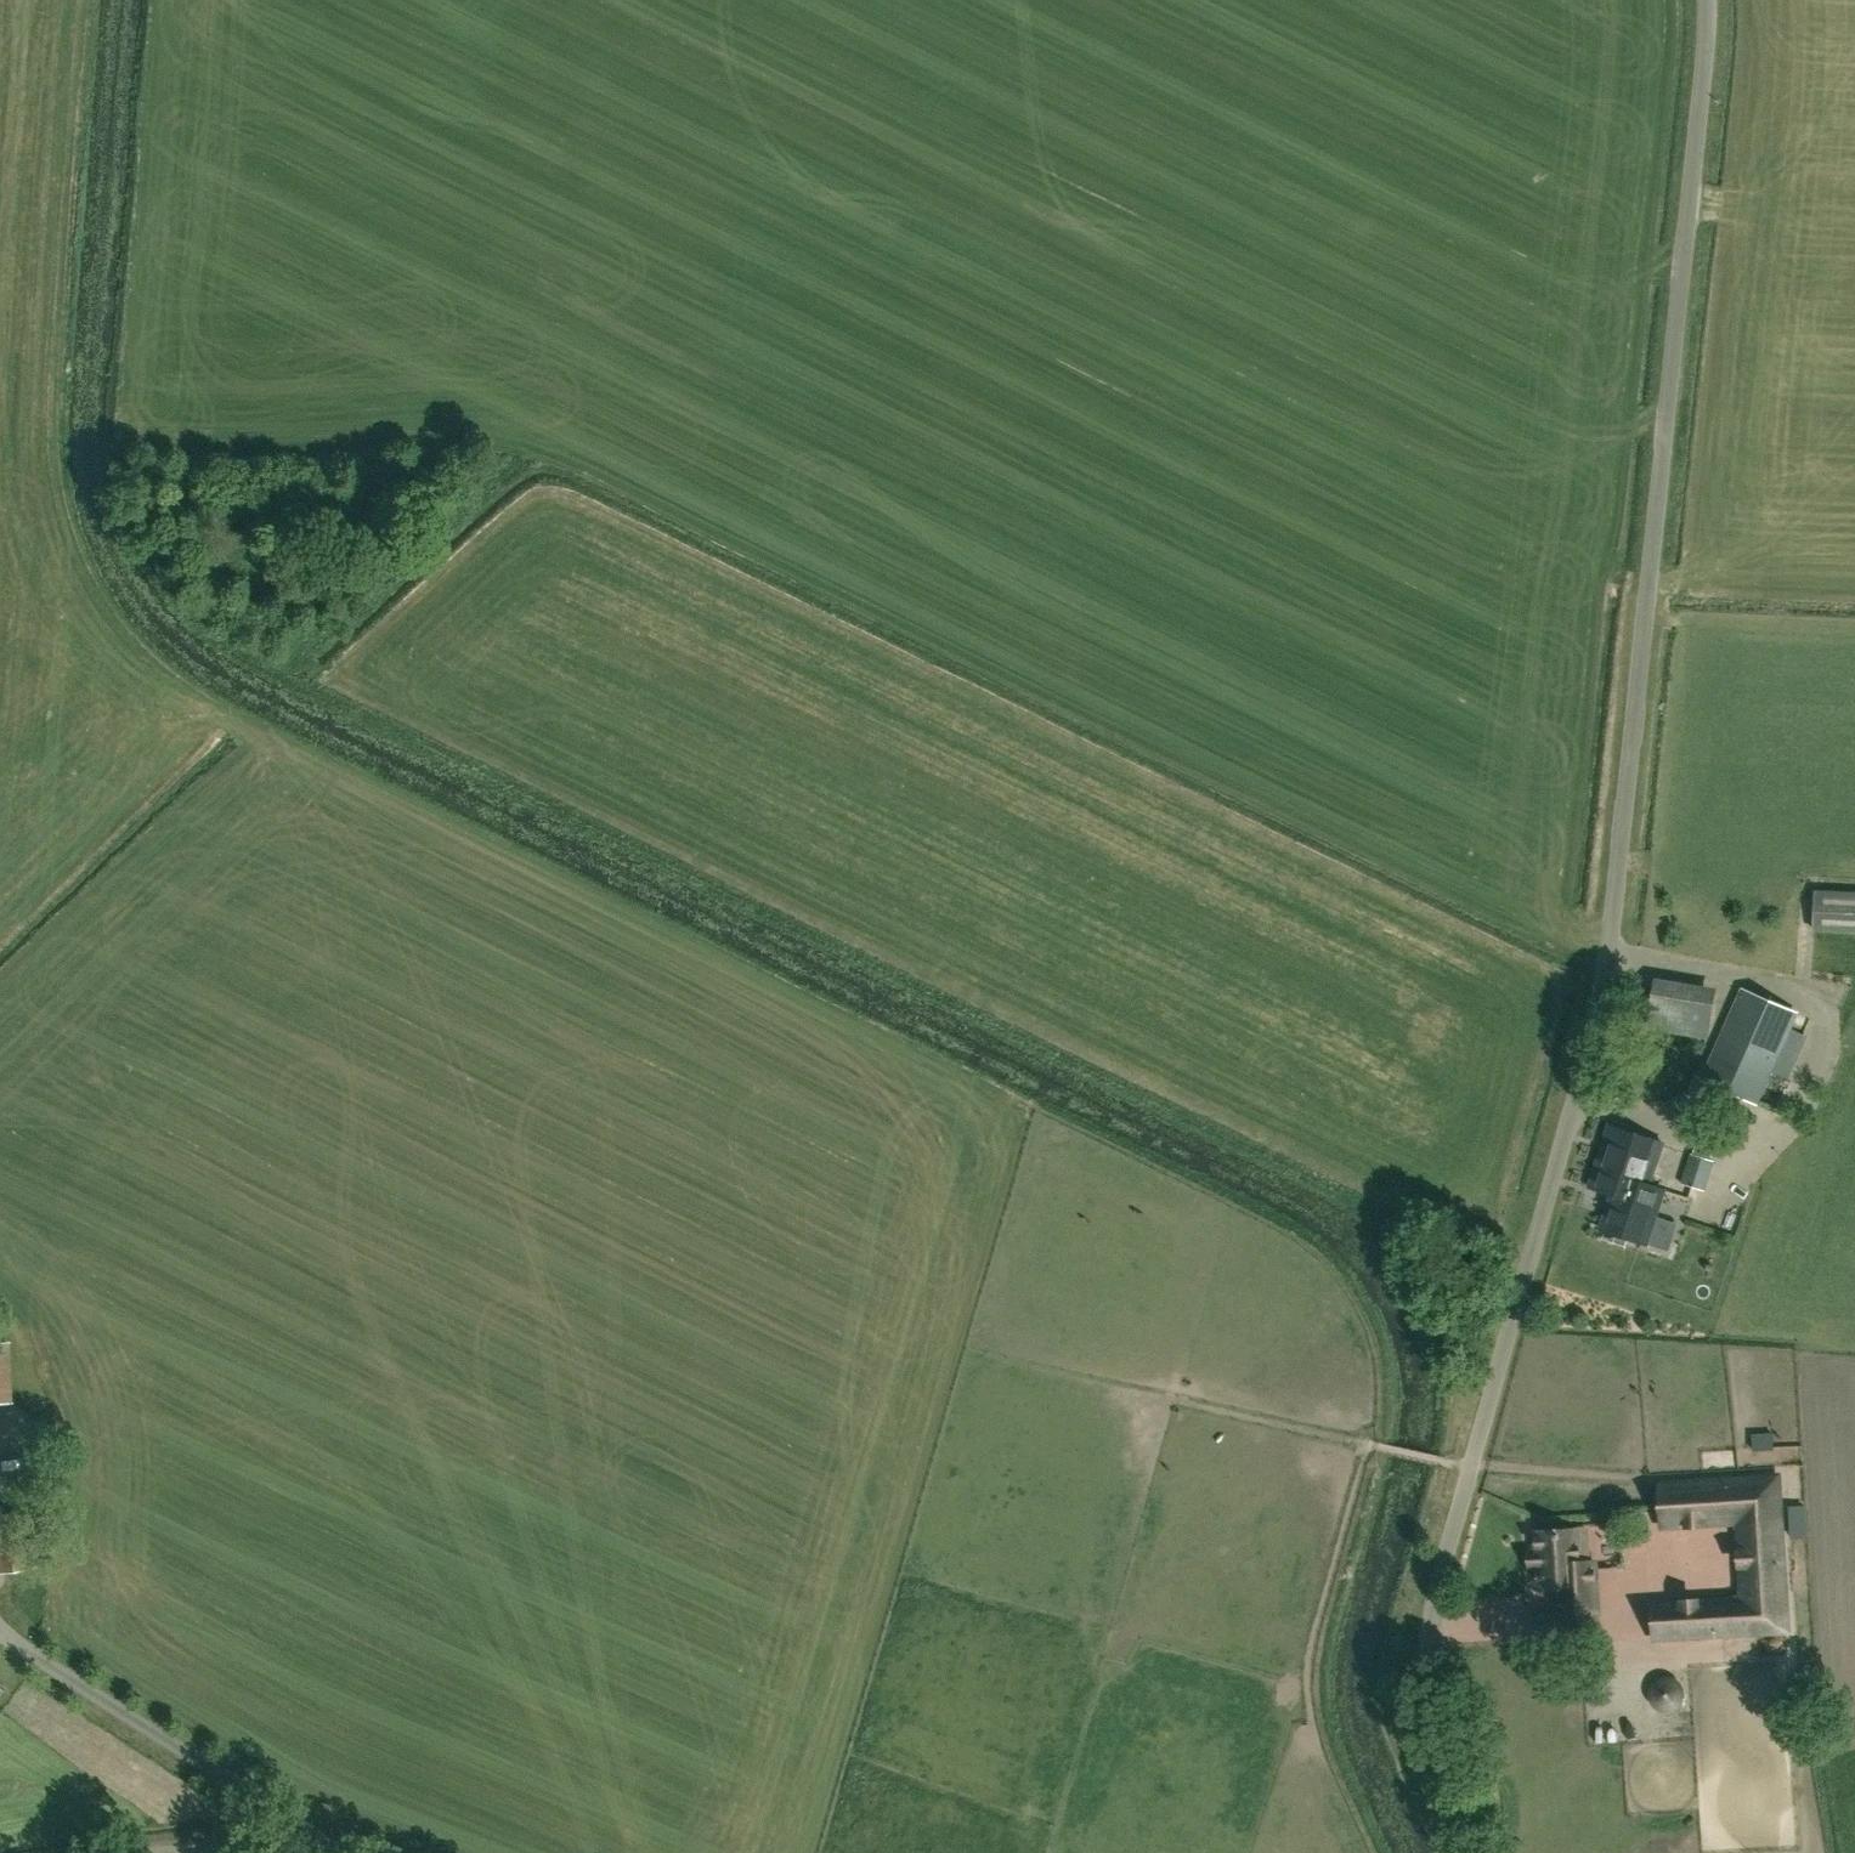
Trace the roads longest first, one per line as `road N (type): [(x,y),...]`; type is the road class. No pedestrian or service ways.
road 1 (unclassified): [(1489,1852),(1434,1721),(1422,1635),(1525,1292),(1611,932),(1709,0)]
road 2 (unclassified): [(345,1852),(284,1838),(118,1852)]

